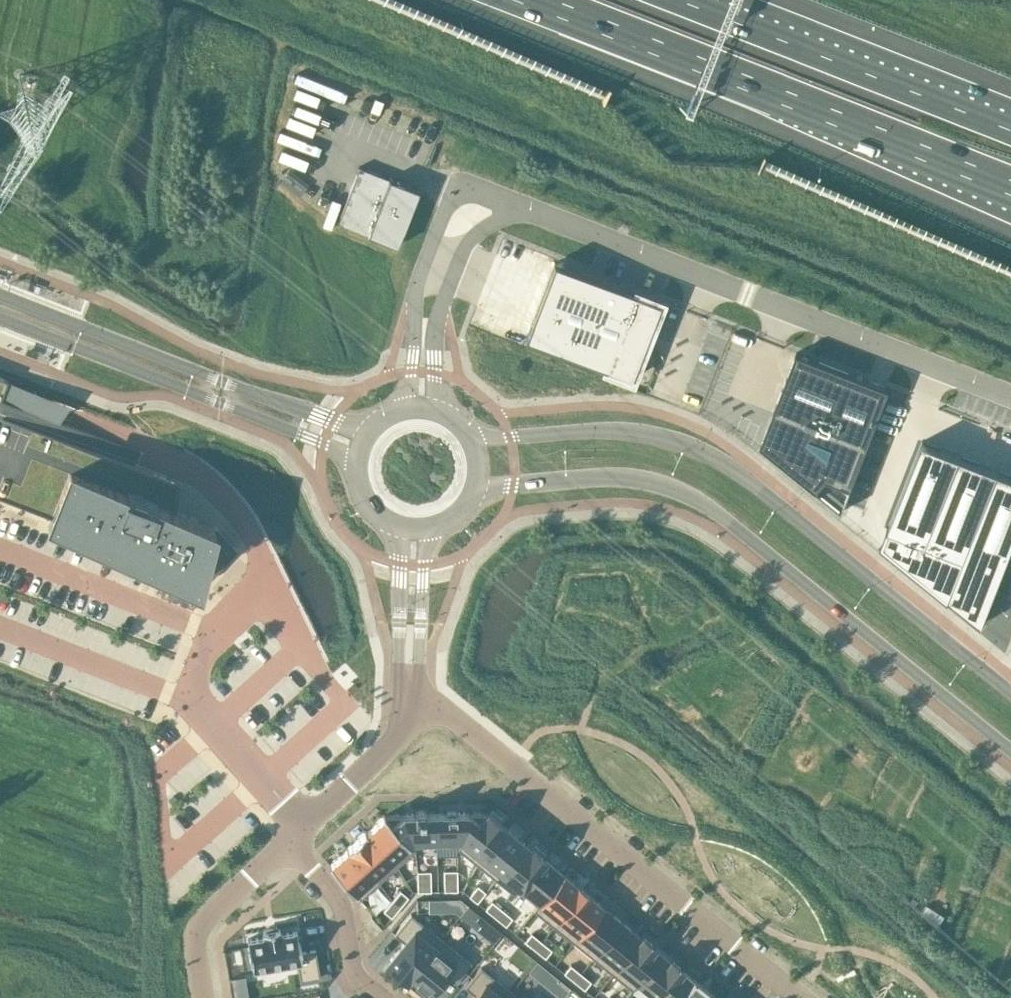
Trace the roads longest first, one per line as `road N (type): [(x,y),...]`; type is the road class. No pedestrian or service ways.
road 1 (tertiary): [(477,488),(622,476),(698,498),(1010,748)]
road 2 (tertiary): [(978,664),(708,454),(615,429),(473,438)]
road 3 (residential): [(531,211),(1010,395)]
road 4 (motorway): [(533,0),(1010,189)]
road 5 (residential): [(410,712),(439,712),(465,726),(799,997)]
road 6 (tertiary): [(367,432),(0,294)]
road 7 (tertiary): [(0,317),(357,459)]
road 8 (motorway): [(1010,130),(682,0)]
road 9 (residential): [(531,211),(471,190),(447,206),(417,283),(409,406)]
road 10 (residential): [(435,408),(439,312),(467,242),(502,216),(531,211)]
road 11 (residential): [(287,844),(195,932),(205,997)]
road 12 (residential): [(401,527),(399,693),(410,712)]
road 13 (residential): [(287,844),(342,902),(350,965),(380,997)]
road 14 (residential): [(410,712),(427,529)]
road 15 (residential): [(410,712),(405,728),(287,844)]

